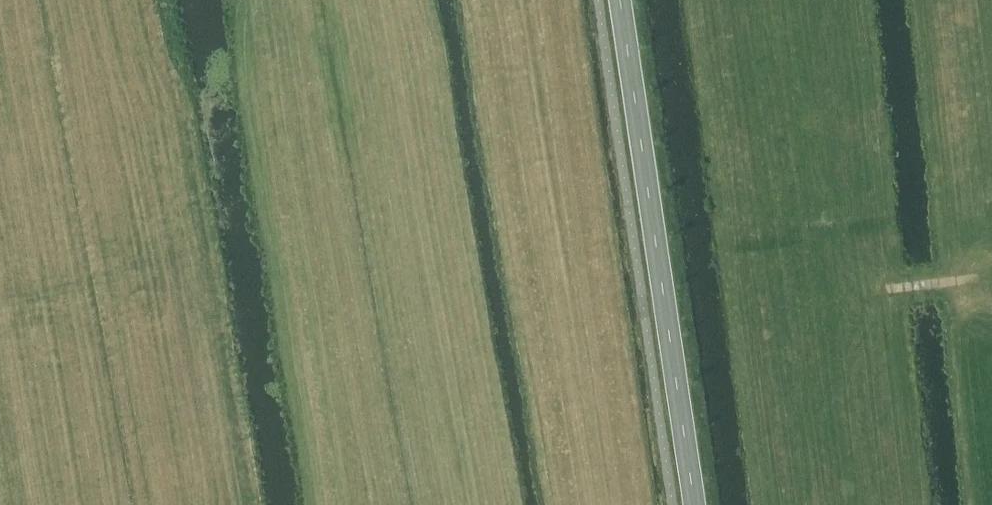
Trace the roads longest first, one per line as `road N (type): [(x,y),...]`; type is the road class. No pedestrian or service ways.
road 1 (tertiary): [(695,504),(621,0)]

